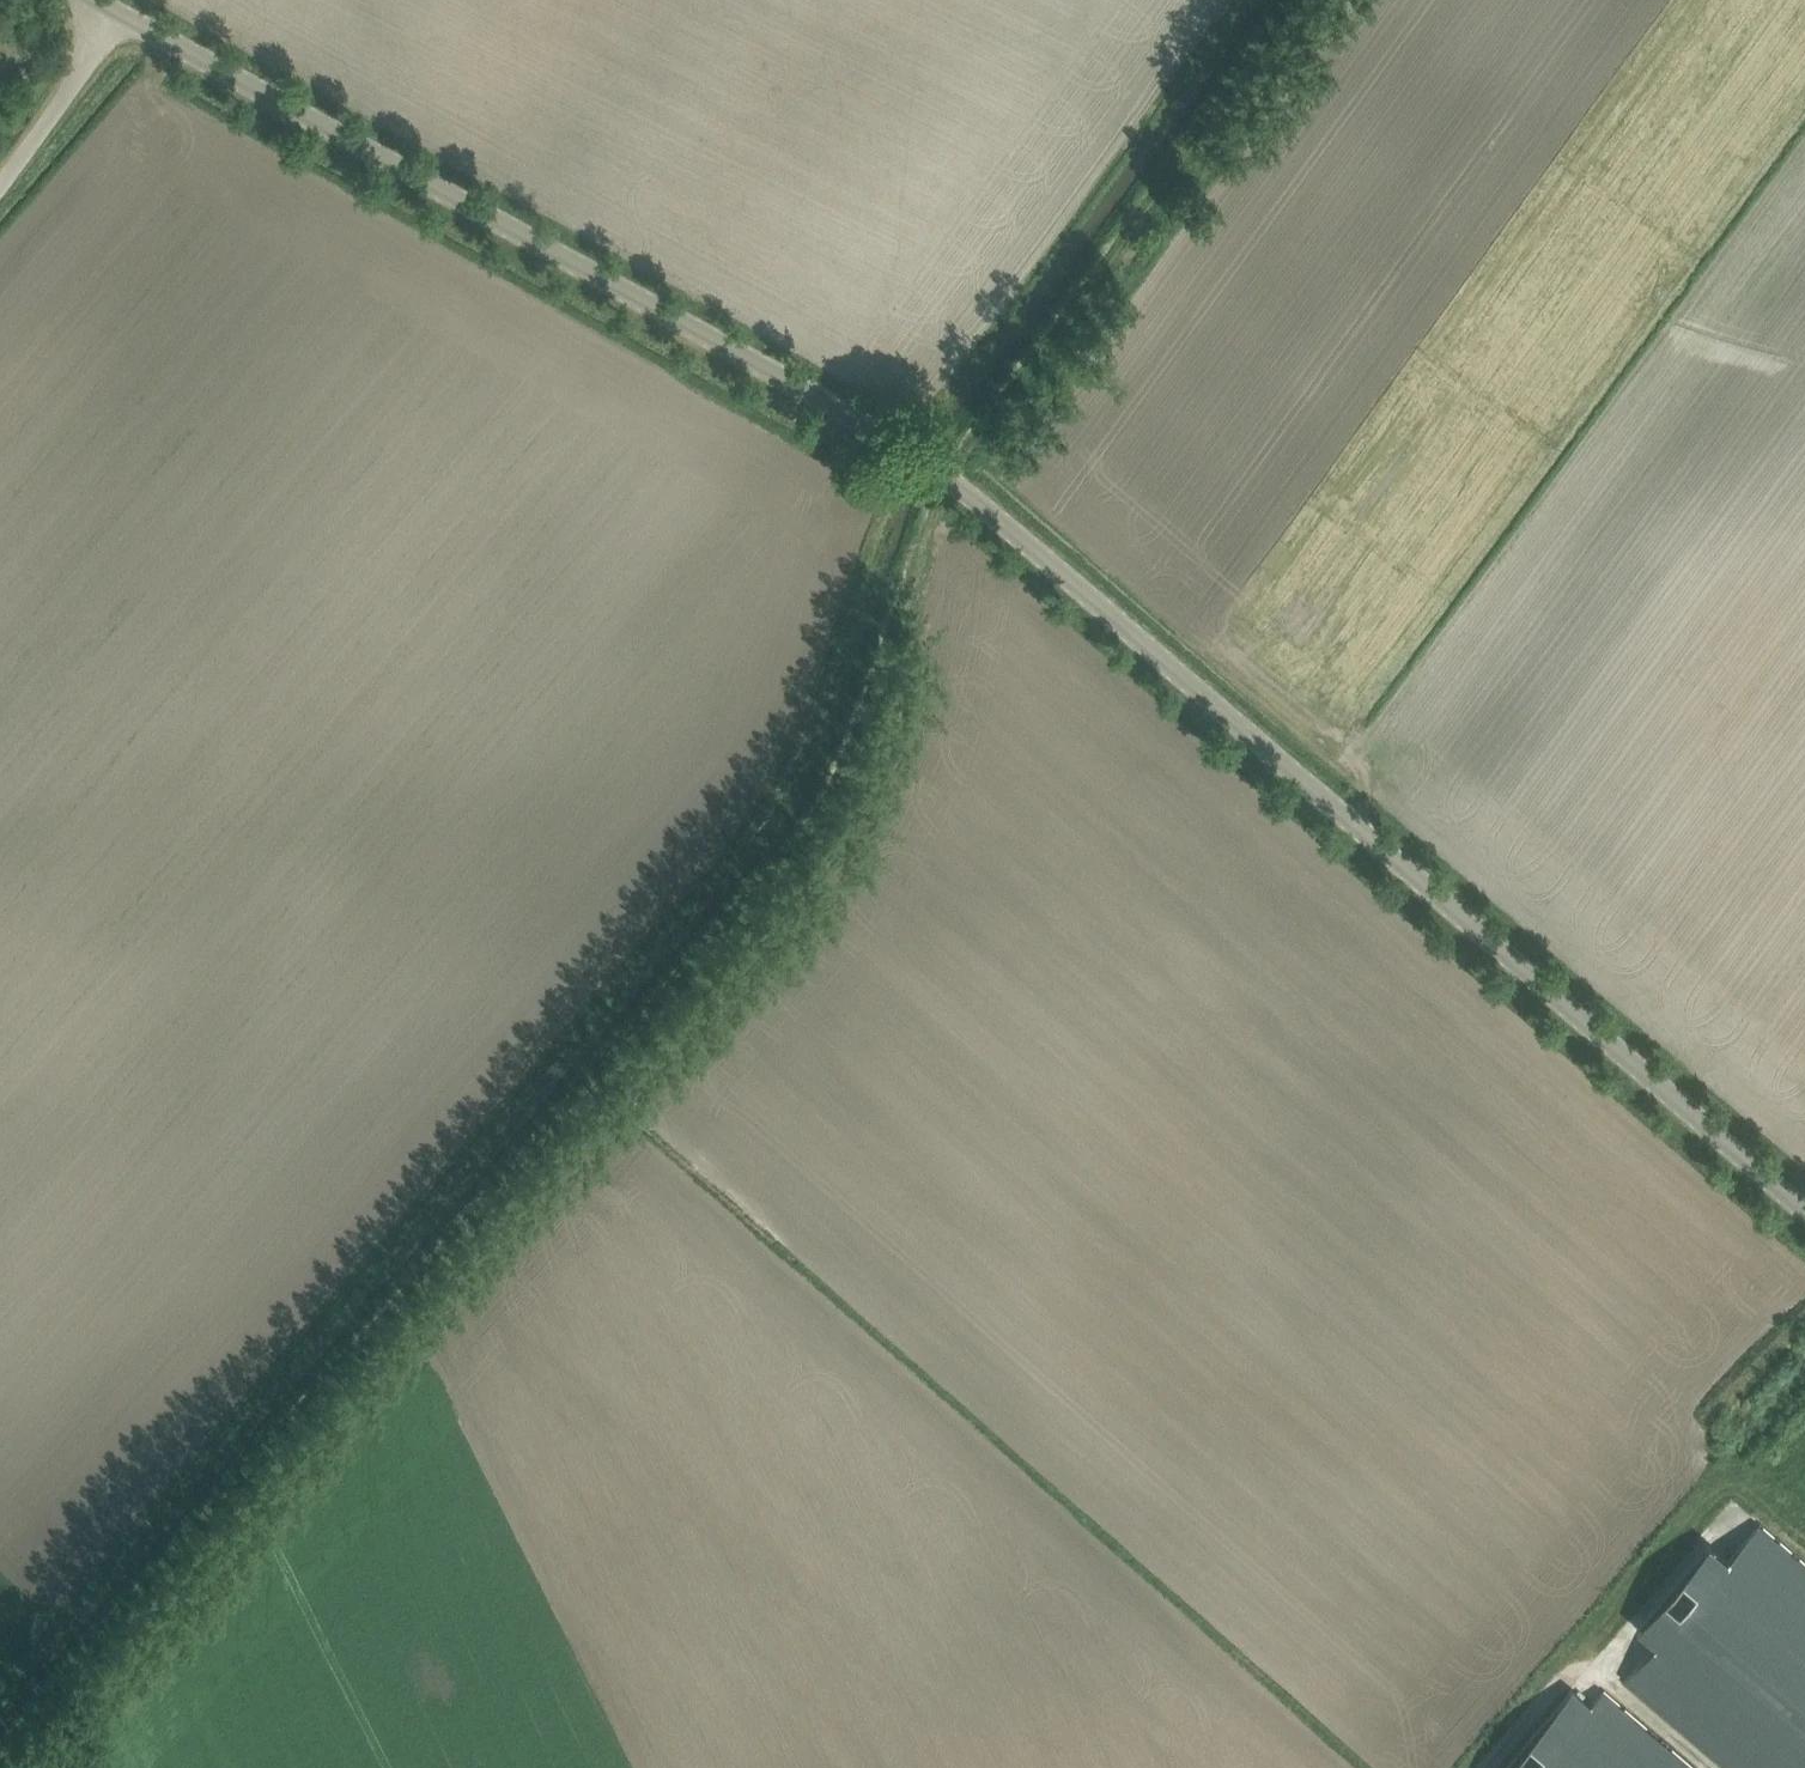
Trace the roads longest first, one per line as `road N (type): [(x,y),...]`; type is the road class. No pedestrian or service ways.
road 1 (unclassified): [(1804,1212),(940,471),(66,0)]
road 2 (track): [(1705,1504),(1481,1767)]

